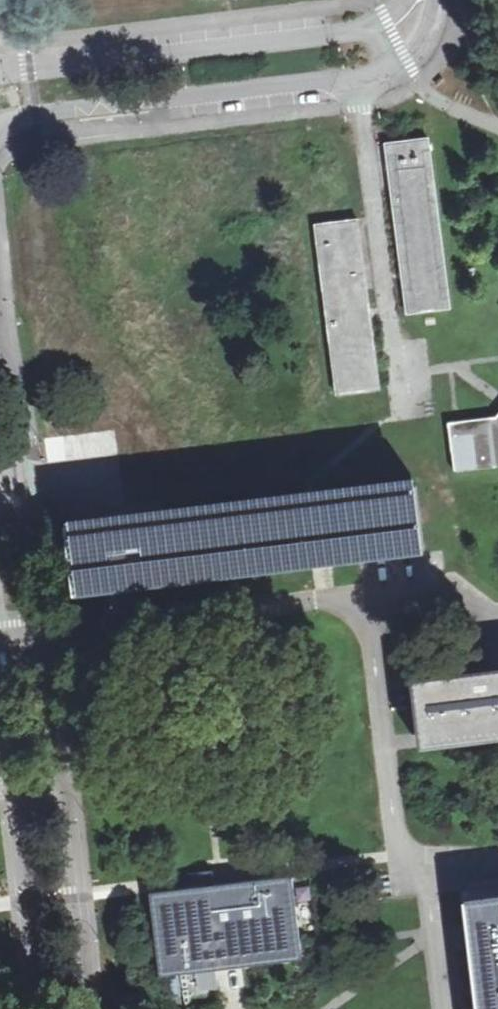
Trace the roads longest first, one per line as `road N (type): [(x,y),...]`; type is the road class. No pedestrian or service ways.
road 1 (tertiary): [(84,1008),(42,623),(0,352)]
road 2 (unclassified): [(0,122),(377,76),(409,57),(438,22),(439,0)]
road 3 (unclassified): [(403,0),(387,16),(339,33),(0,71)]
road 4 (tertiary): [(0,629),(40,975),(54,1008)]

